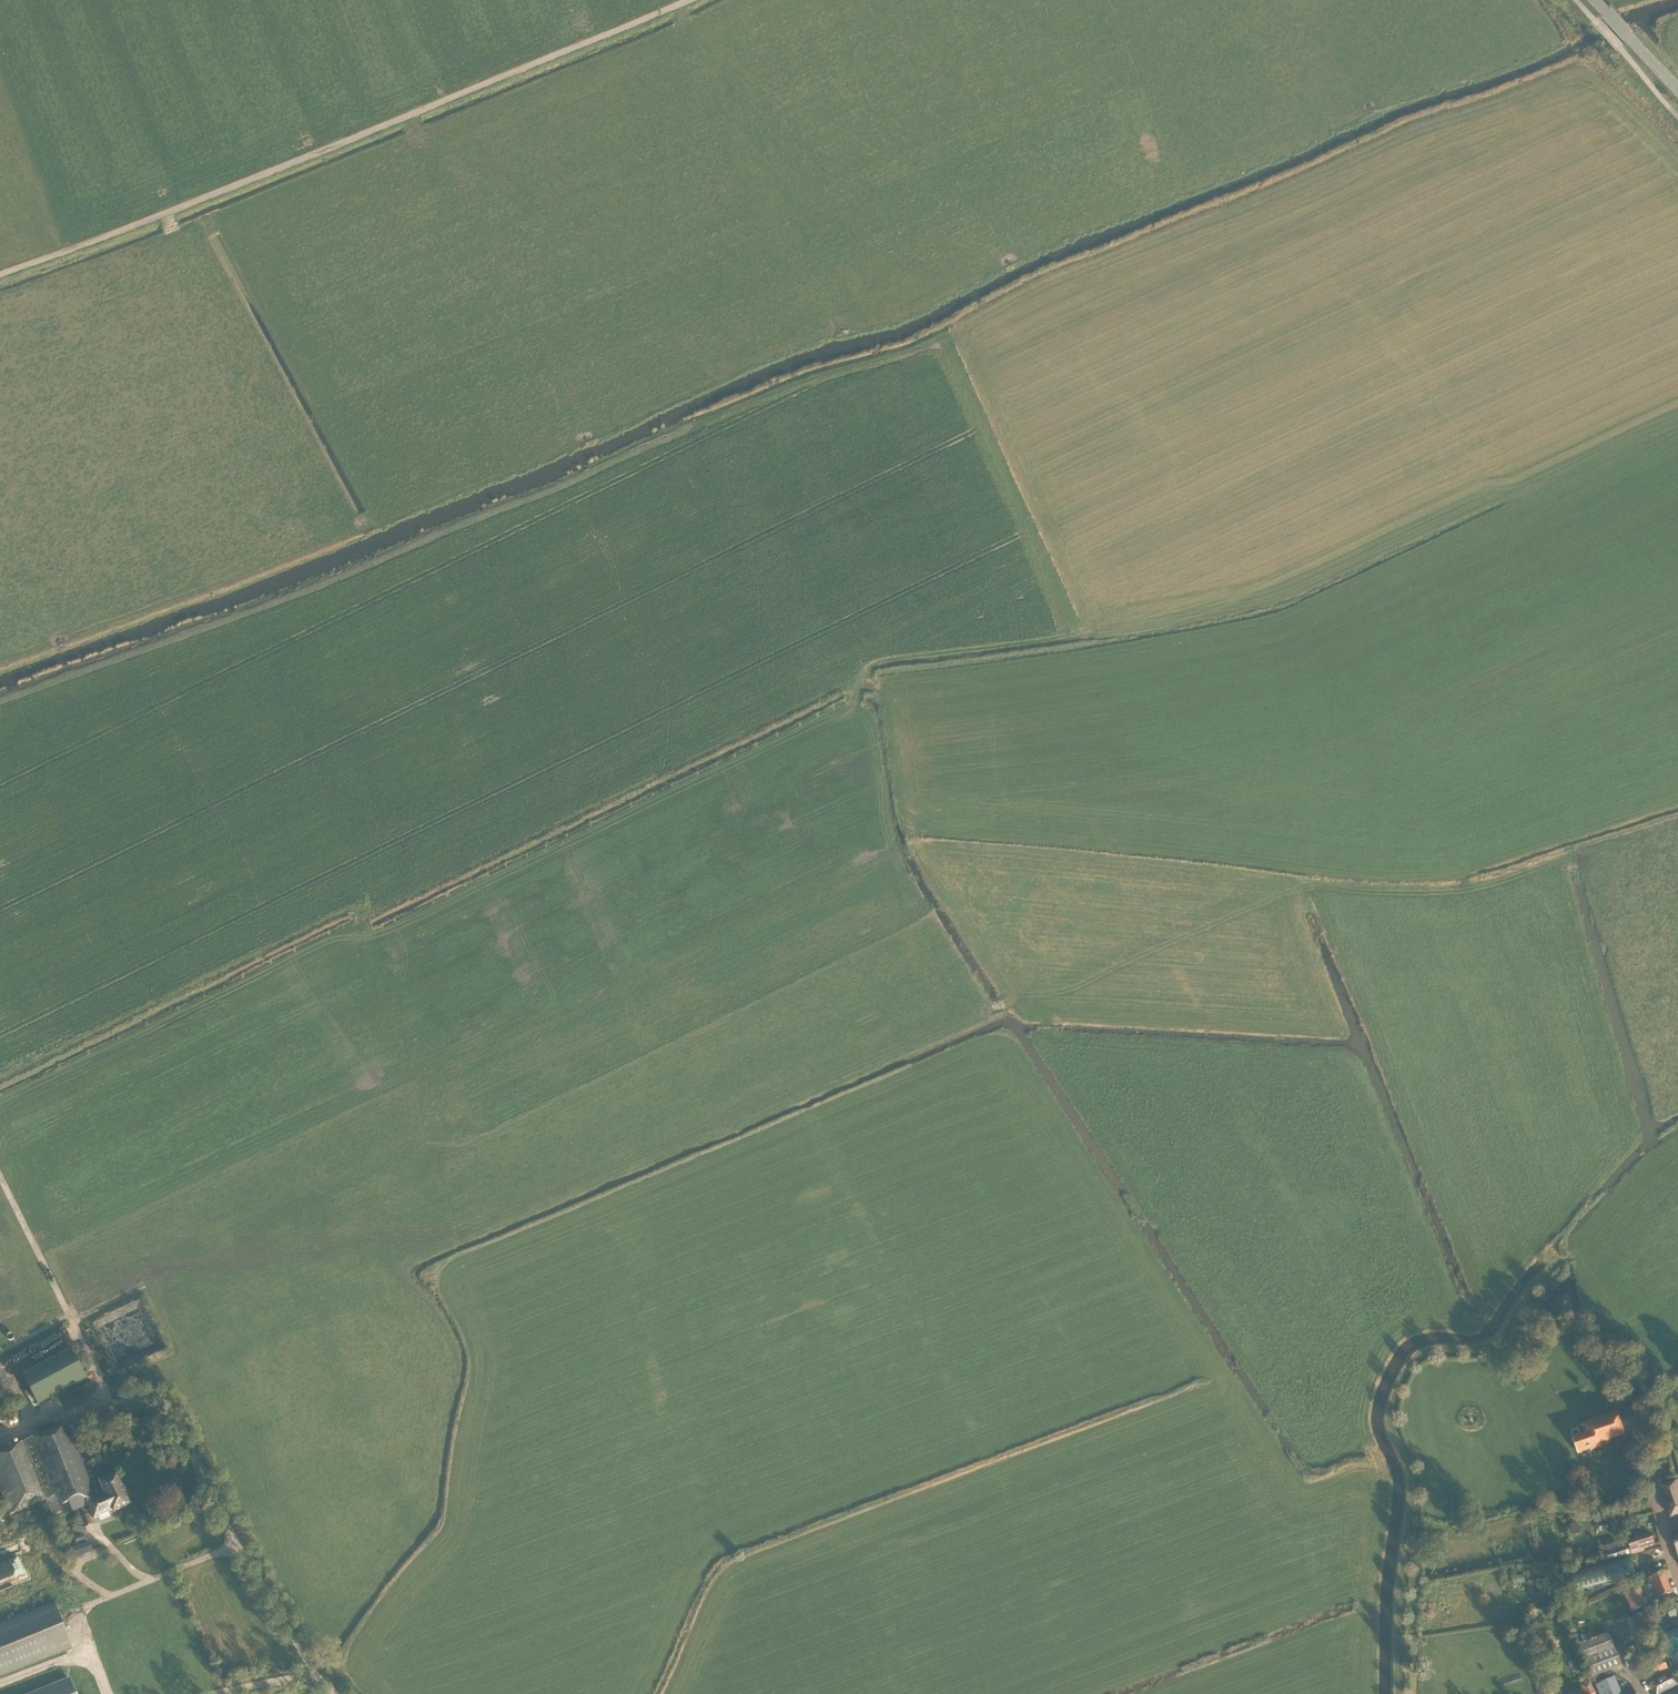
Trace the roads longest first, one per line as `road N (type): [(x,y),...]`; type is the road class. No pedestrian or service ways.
road 1 (track): [(1403,1693),(1417,1490),(1396,1434),(1404,1380),(1428,1356),(1497,1348),(1562,1260)]
road 2 (unclassified): [(330,1693),(236,1544)]
road 3 (secondary): [(1677,88),(1594,0)]

